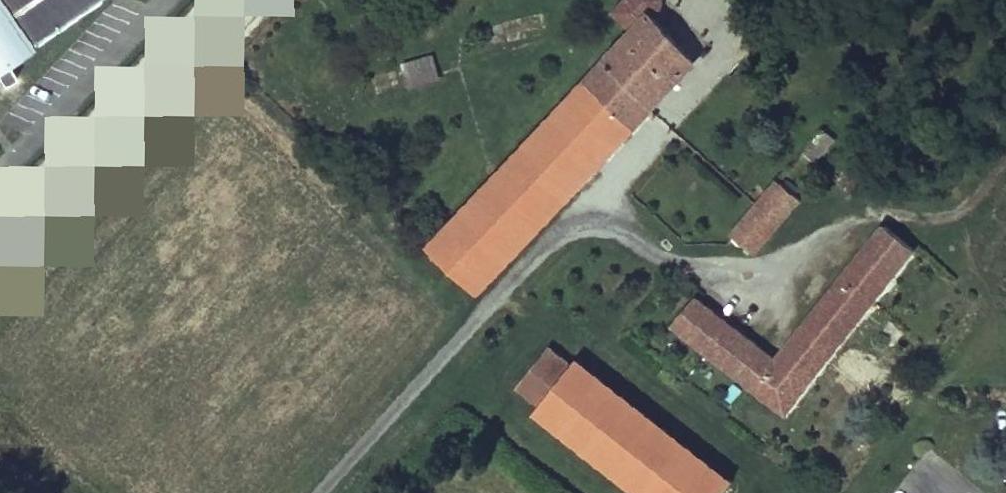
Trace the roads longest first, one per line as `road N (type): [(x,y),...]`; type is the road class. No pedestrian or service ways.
road 1 (residential): [(844,223),(759,270),(657,263),(608,223),(570,221),(318,492)]
road 2 (track): [(1005,165),(974,206),(923,220),(844,223)]

